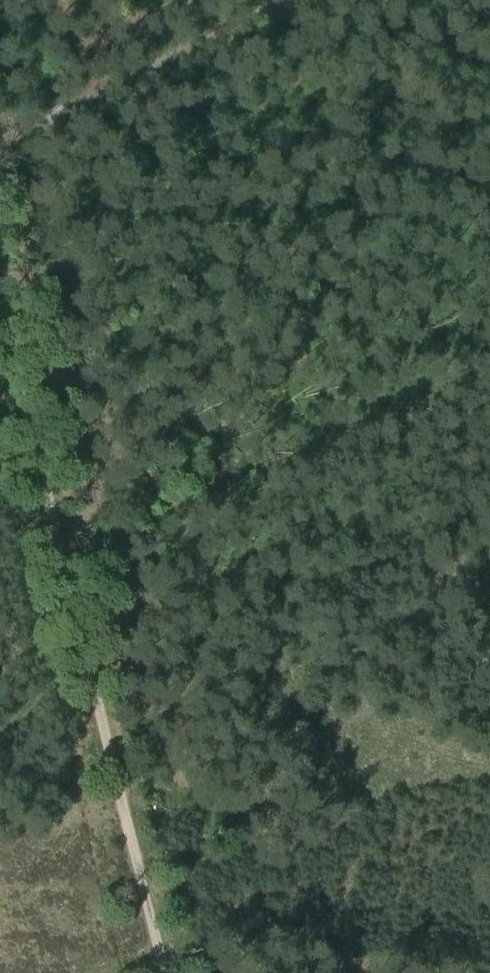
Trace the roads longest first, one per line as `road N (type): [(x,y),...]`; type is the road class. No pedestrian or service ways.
road 1 (track): [(168,972),(0,301)]
road 2 (track): [(0,144),(278,0)]

